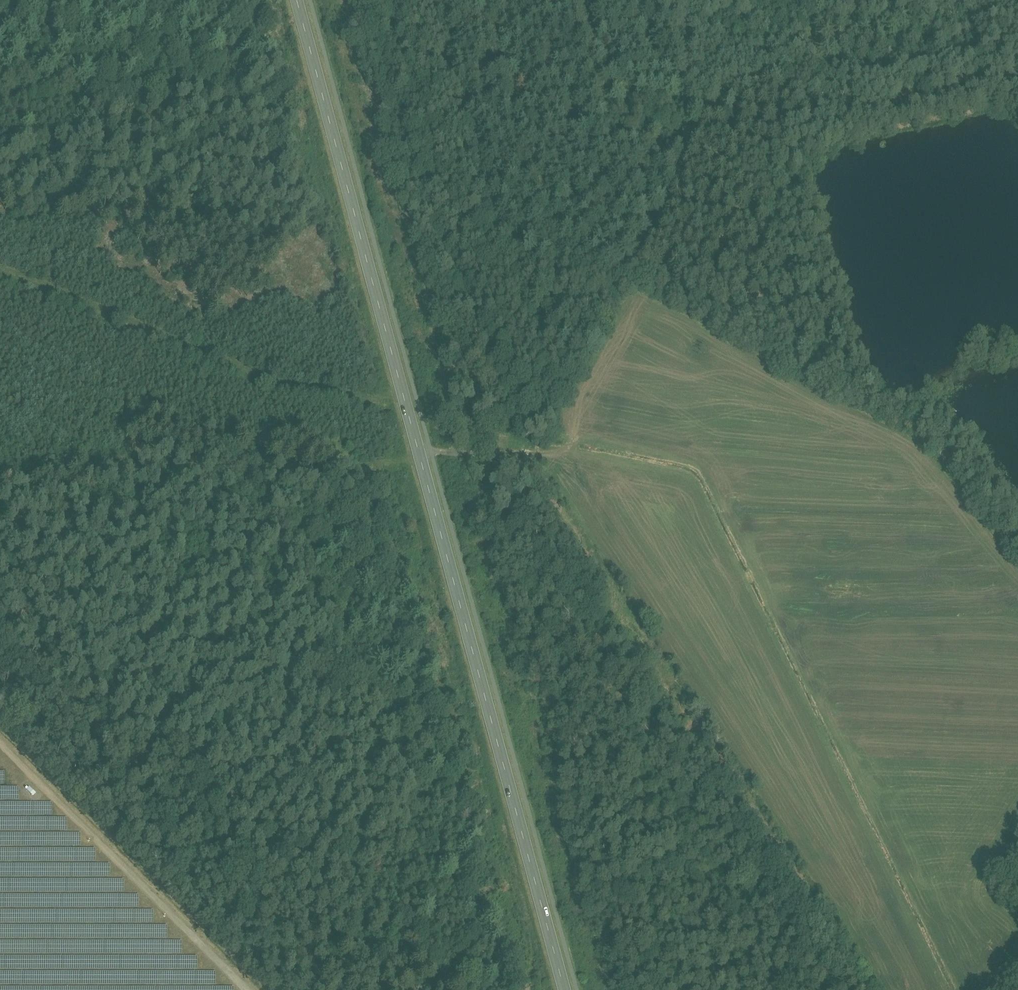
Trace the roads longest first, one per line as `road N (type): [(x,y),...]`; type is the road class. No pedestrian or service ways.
road 1 (secondary): [(300,0),(566,989)]

